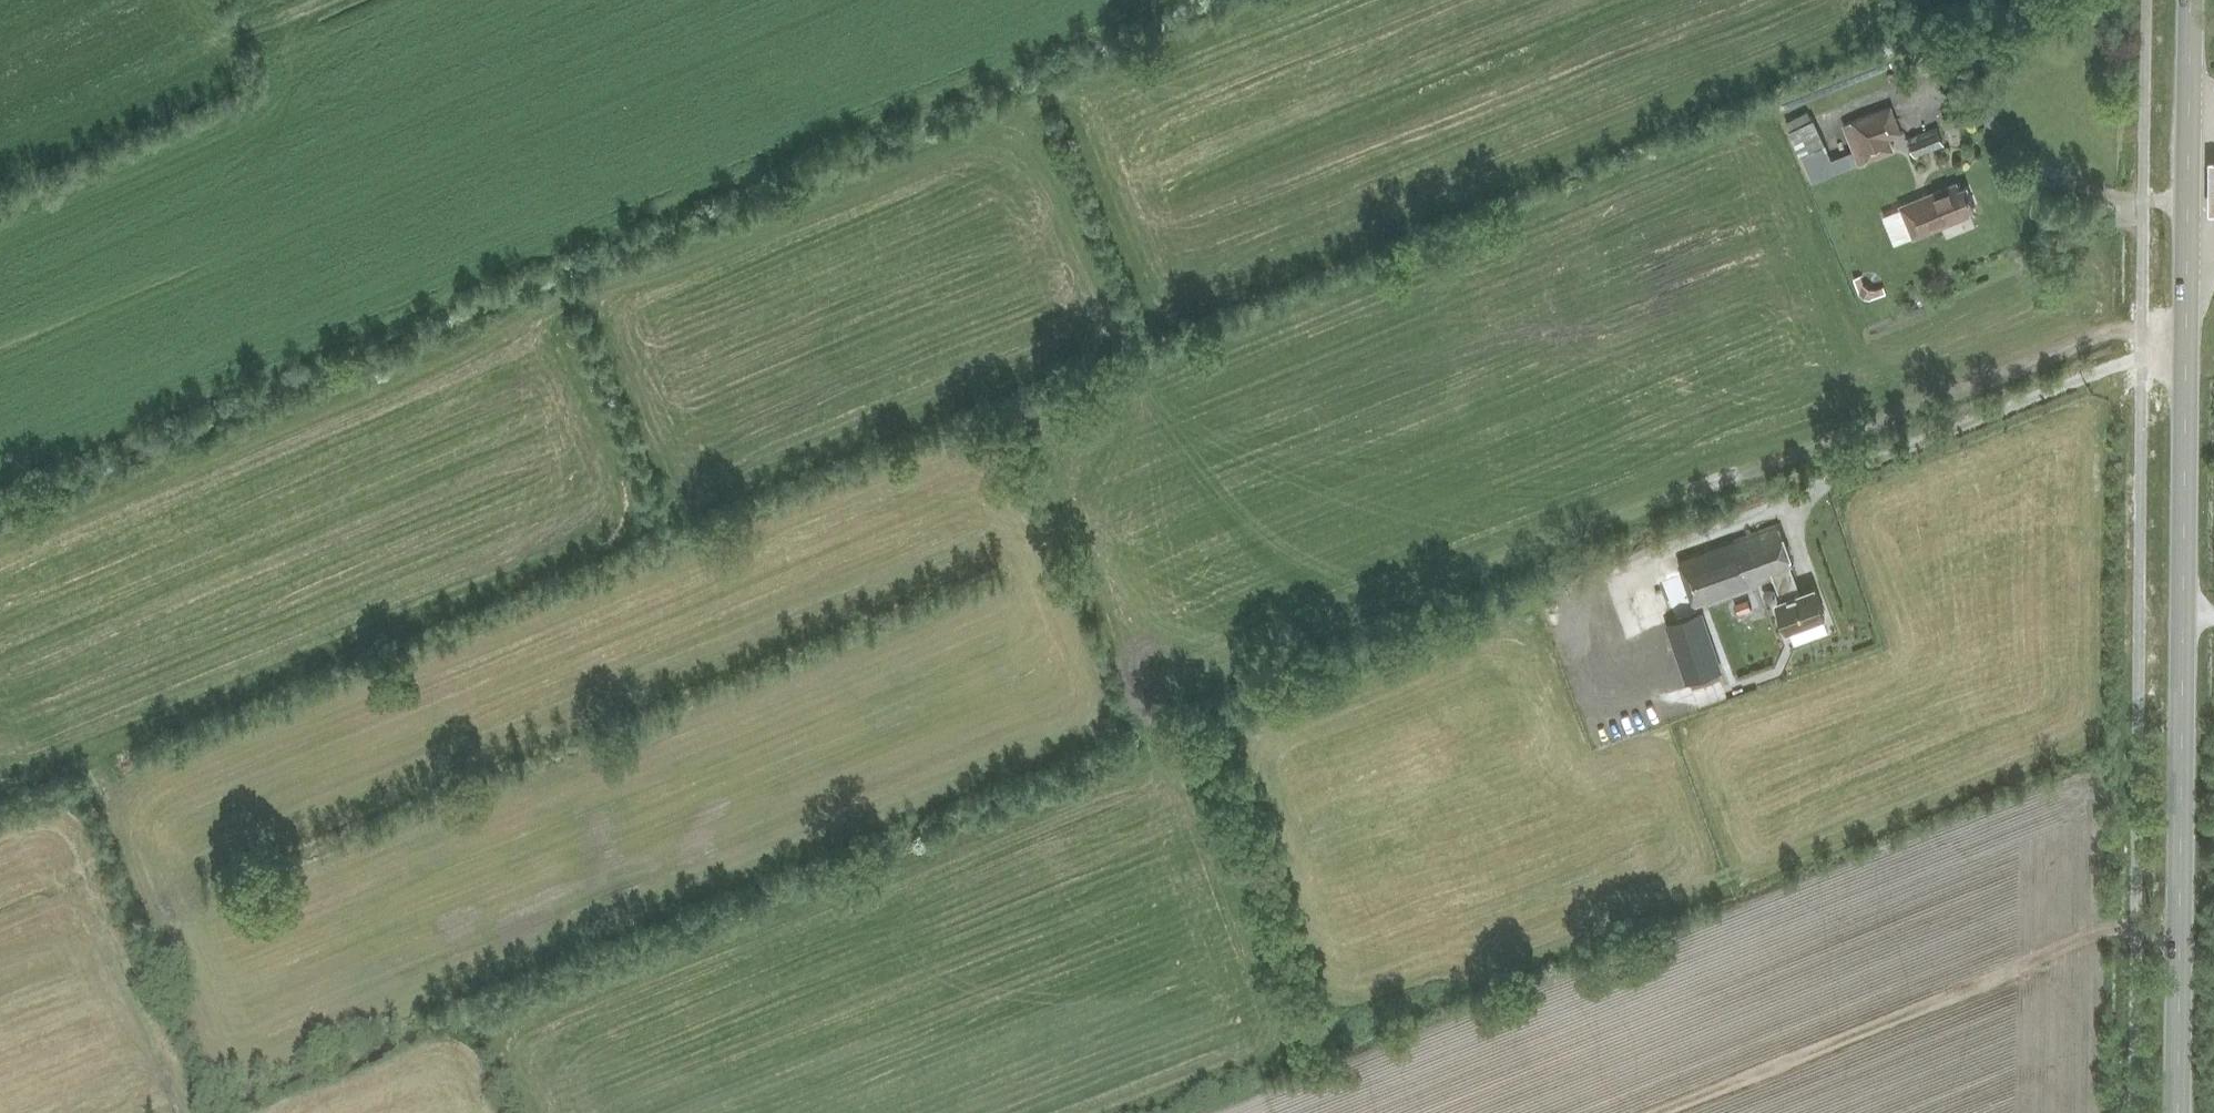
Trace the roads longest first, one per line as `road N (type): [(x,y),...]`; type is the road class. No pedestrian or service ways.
road 1 (primary): [(2181,1112),(2183,0)]
road 2 (unclassified): [(2134,202),(2128,1112)]

